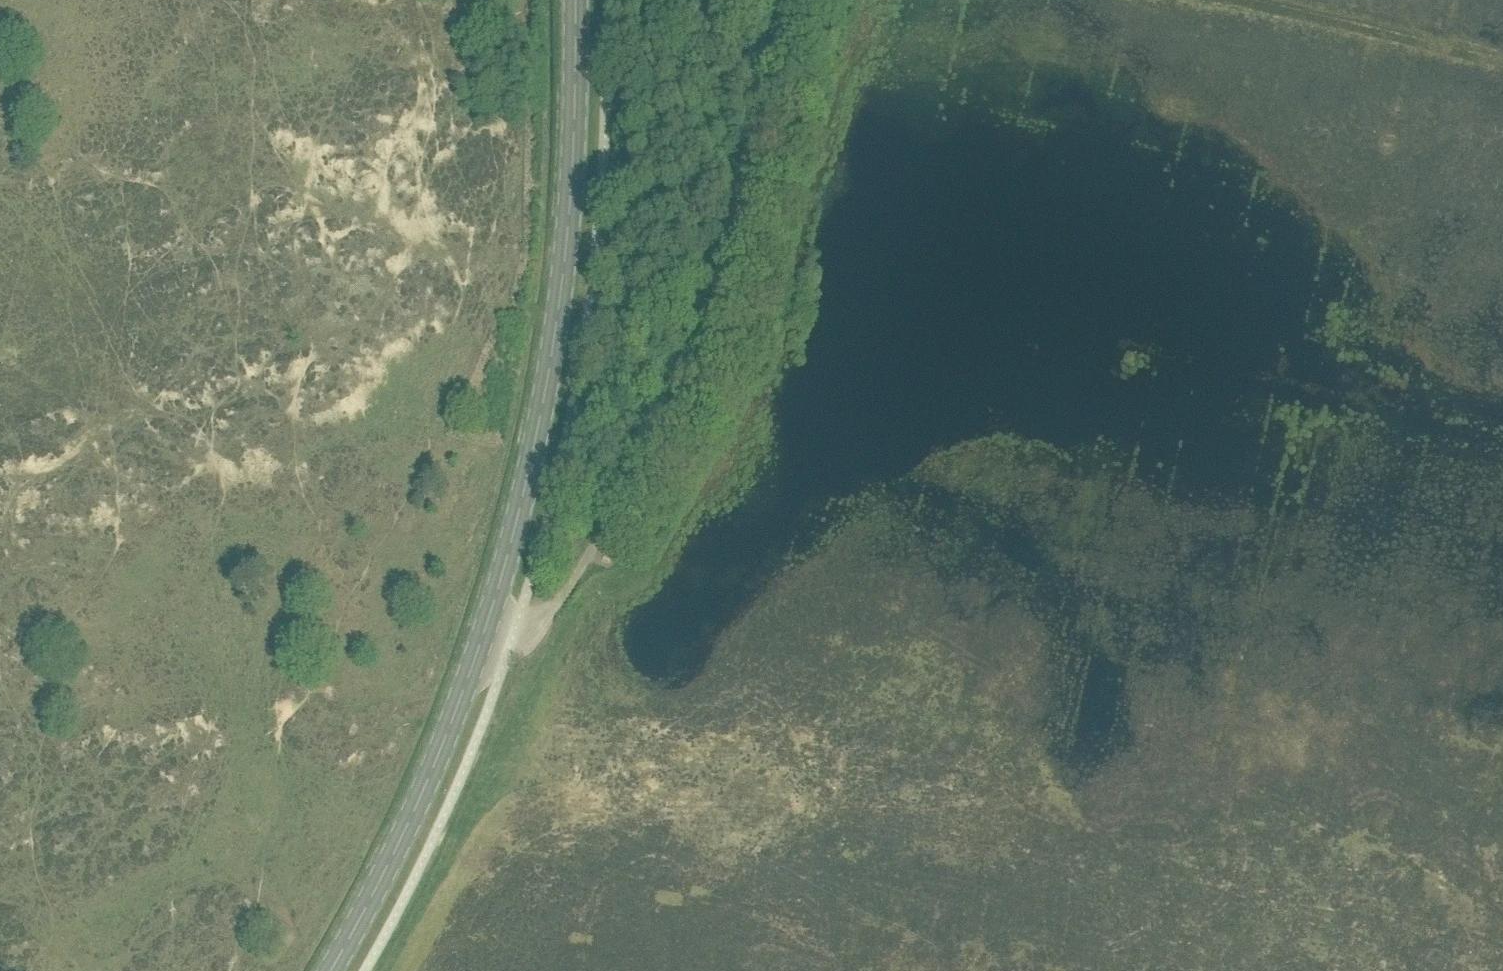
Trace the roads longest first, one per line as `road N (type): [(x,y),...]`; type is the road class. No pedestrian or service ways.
road 1 (primary): [(330,970),(401,841),(447,734),(540,428),(573,211),(575,0)]
road 2 (track): [(512,638),(550,614),(706,349),(788,0)]

